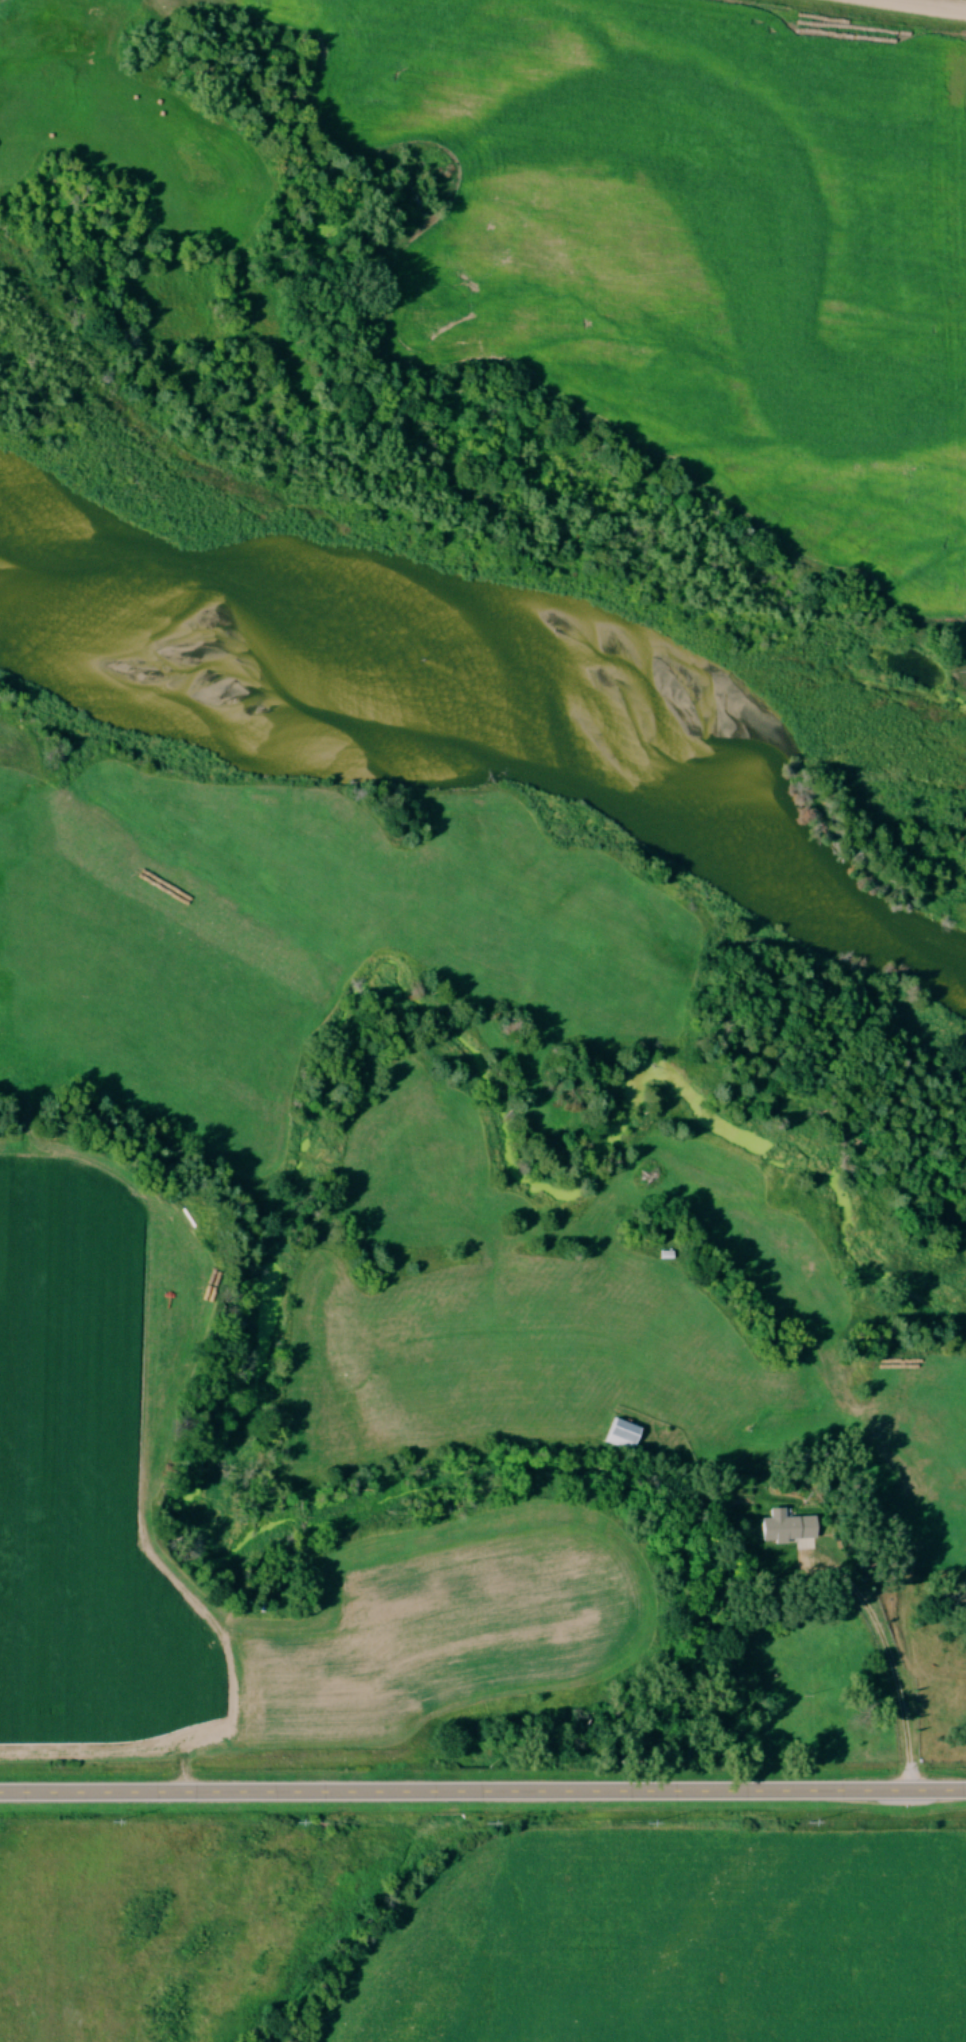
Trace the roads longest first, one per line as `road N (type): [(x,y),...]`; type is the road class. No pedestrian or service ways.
road 1 (secondary): [(0,1791),(965,1790)]

